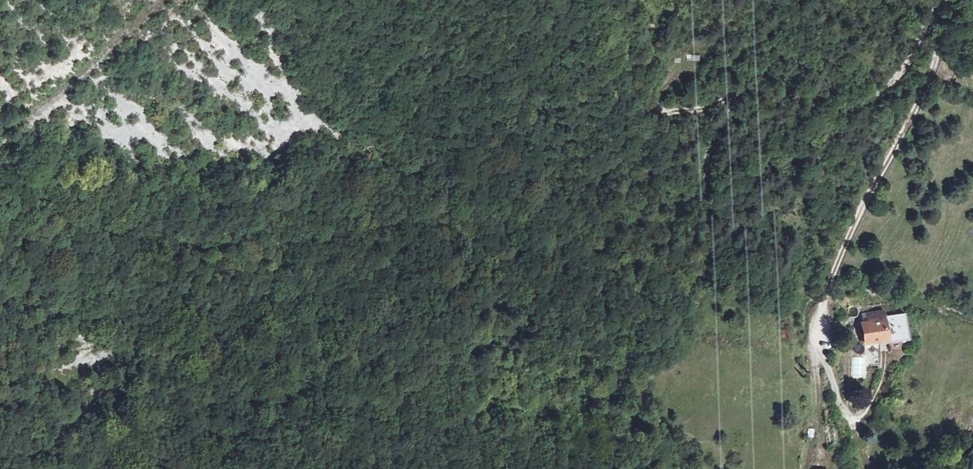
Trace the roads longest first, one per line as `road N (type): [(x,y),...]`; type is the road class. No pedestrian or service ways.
road 1 (track): [(935,22),(894,82),(724,167),(670,217),(633,320),(611,468)]
road 2 (track): [(935,22),(930,81),(861,211),(823,307),(818,343),(849,419),(868,406),(883,351)]
road 3 (track): [(682,74),(659,93),(657,106),(667,112),(737,98),(716,129),(699,190)]
road 4 (track): [(166,0),(60,91),(0,131)]

